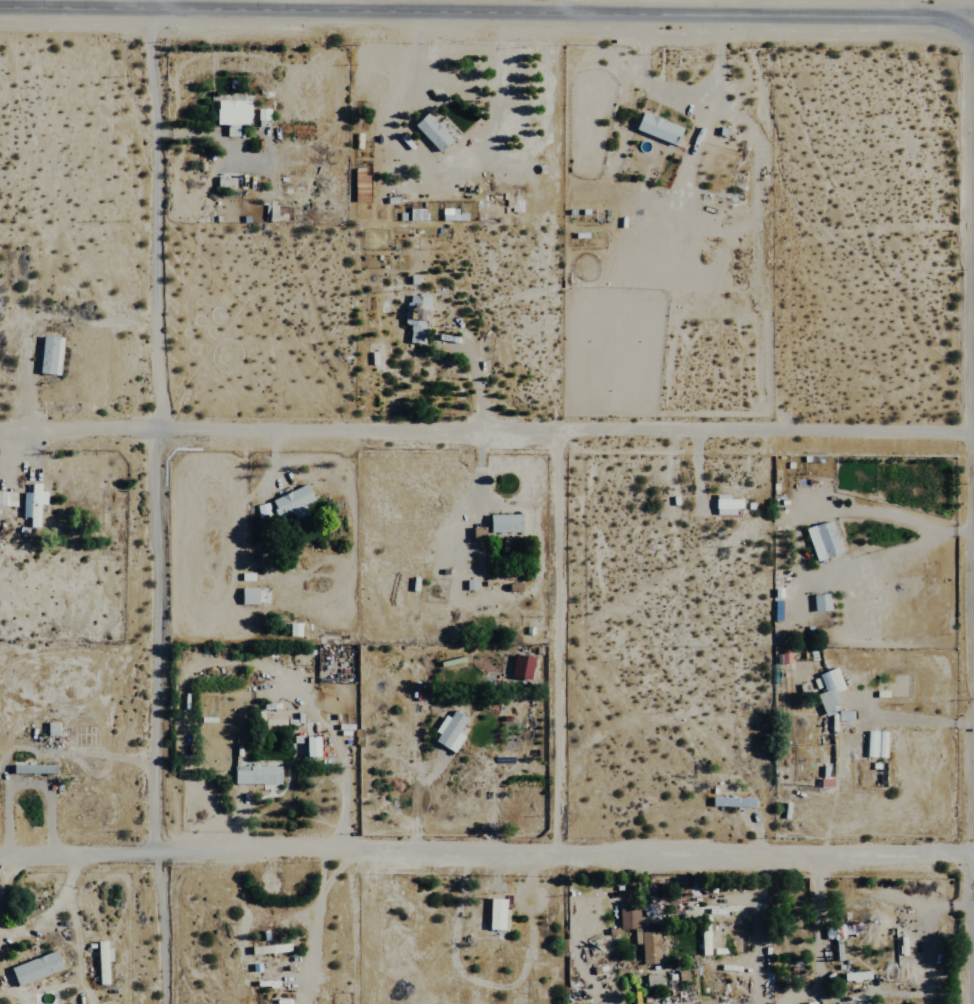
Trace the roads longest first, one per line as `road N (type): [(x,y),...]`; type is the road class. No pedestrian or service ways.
road 1 (residential): [(154,1003),(149,9)]
road 2 (tertiary): [(0,8),(973,25)]
road 3 (residential): [(0,430),(973,440)]
road 4 (residential): [(0,855),(973,857)]
road 5 (residential): [(569,859),(567,436)]

